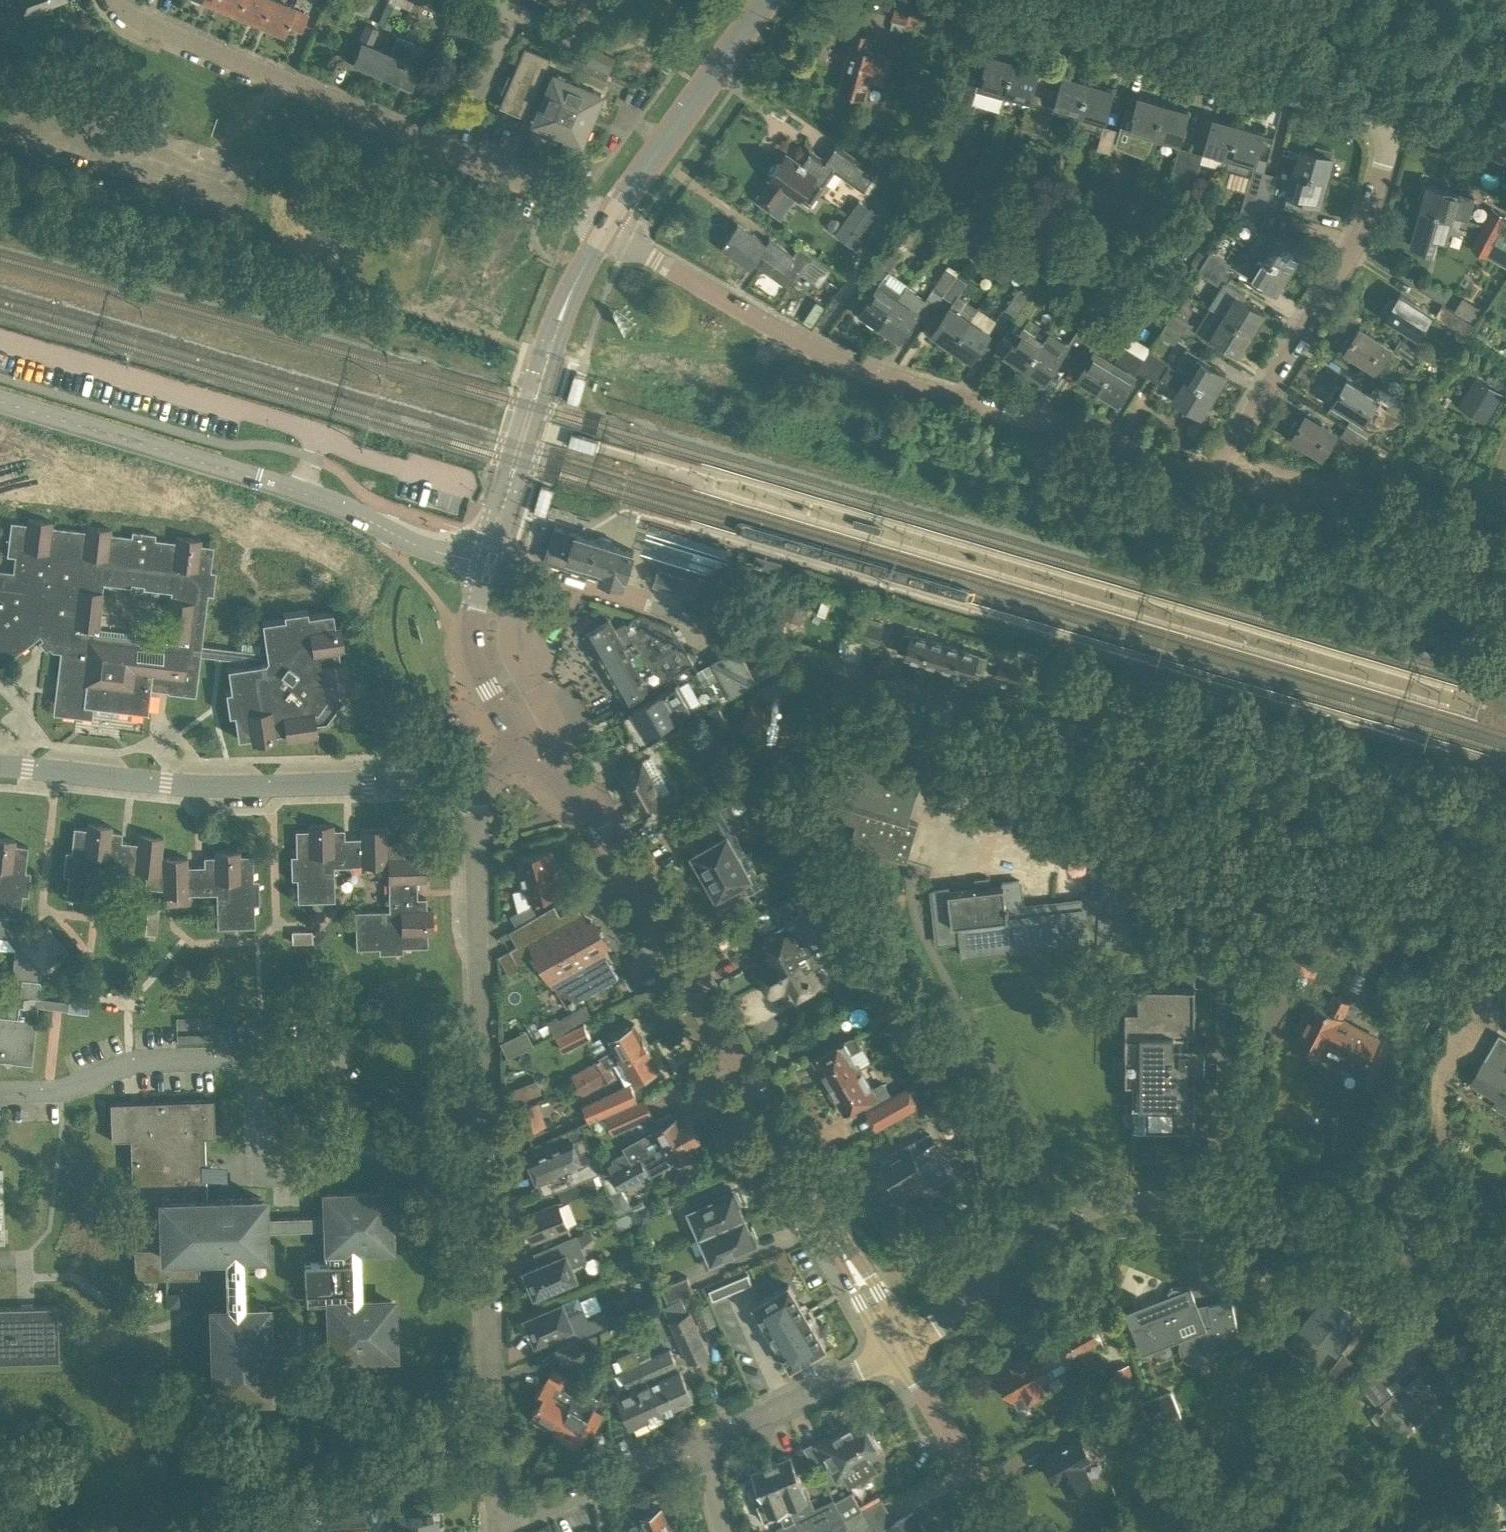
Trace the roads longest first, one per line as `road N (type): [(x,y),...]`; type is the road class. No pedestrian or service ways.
road 1 (residential): [(497,1525),(476,851),(481,779)]
road 2 (secondary): [(900,1352),(604,834),(521,746)]
road 3 (residential): [(1505,1314),(1407,1251),(1257,1211),(1159,1201),(1113,1204),(1029,1234),(900,1352)]
road 4 (residential): [(1219,460),(1189,467),(876,375),(789,337),(629,240)]
road 5 (secondary): [(608,224),(544,290),(395,383),(251,436),(191,445),(127,438)]
road 6 (secondary): [(472,640),(405,597),(268,531),(0,483)]
road 7 (unclassified): [(491,547),(566,581),(962,706)]
road 8 (unclassified): [(0,766),(216,786),(481,779)]
road 9 (residential): [(974,0),(1393,119)]
road 10 (residential): [(1219,460),(1354,245),(1393,119)]
road 11 (secondary): [(486,566),(404,541),(301,491),(127,438)]
road 12 (residential): [(453,153),(142,23),(117,0)]
road 13 (secondary): [(491,547),(558,321),(608,224)]
road 14 (track): [(1505,522),(1219,460)]
road 15 (secondary): [(608,224),(767,0)]
road 16 (residential): [(700,1443),(900,1352)]
road 17 (residential): [(497,1525),(700,1443)]
road 18 (secondary): [(1003,1531),(900,1352)]
road 19 (residential): [(453,153),(505,33),(505,14),(492,0)]
road 20 (residential): [(575,207),(453,153)]
road 21 (secondary): [(127,438),(0,400)]

